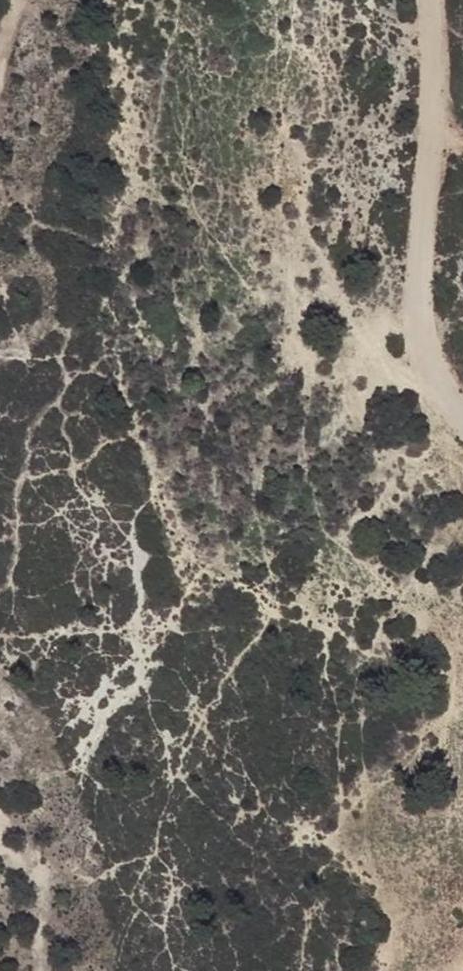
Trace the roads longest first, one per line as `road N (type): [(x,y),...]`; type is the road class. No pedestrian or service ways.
road 1 (track): [(462,402),(436,347),(426,282),(440,45),(434,0)]

